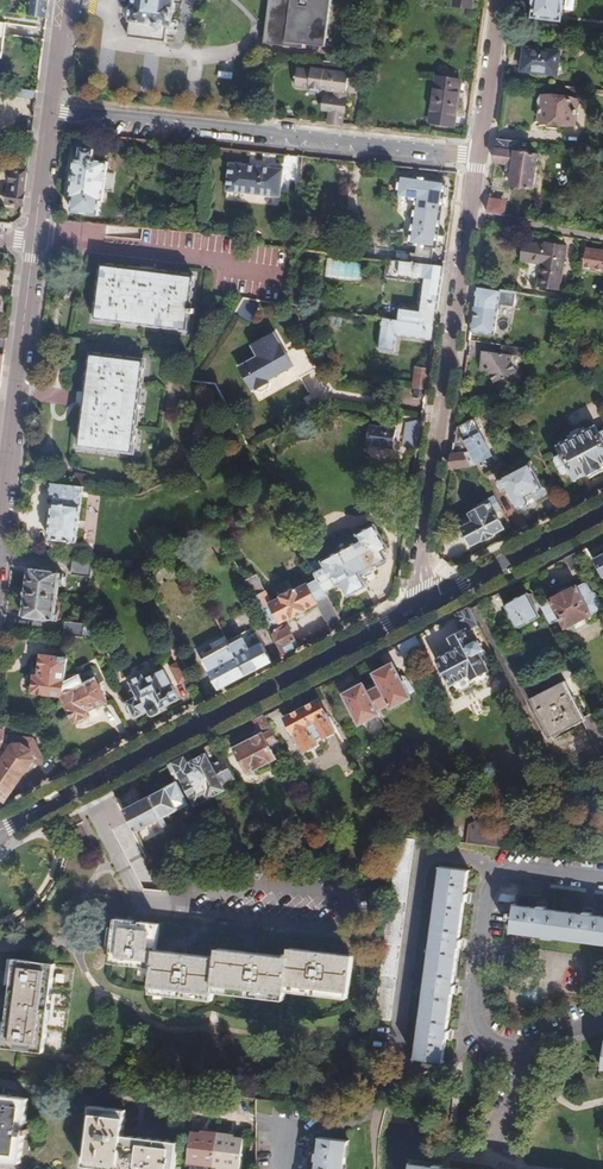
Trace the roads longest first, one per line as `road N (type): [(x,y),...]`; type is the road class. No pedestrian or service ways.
road 1 (tertiary): [(1,829),(428,604)]
road 2 (tertiary): [(428,604),(420,545),(479,155)]
road 3 (unclassified): [(51,112),(479,155)]
road 4 (residential): [(525,1054),(481,1039),(470,1016),(489,884),(516,870),(602,880)]
road 5 (tertiary): [(0,513),(34,242)]
road 6 (tertiary): [(428,604),(602,513)]
road 7 (tertiary): [(479,155),(501,0)]
road 8 (tertiary): [(34,242),(51,112)]

